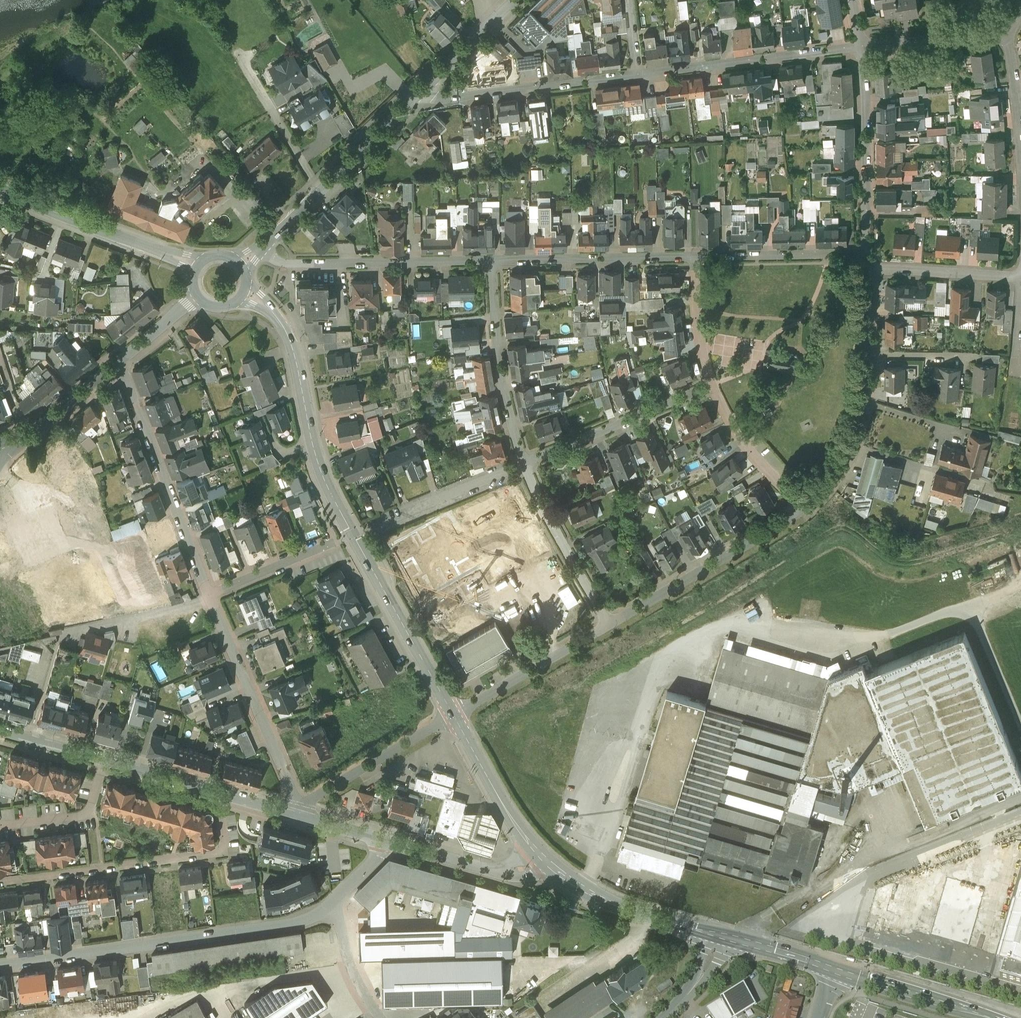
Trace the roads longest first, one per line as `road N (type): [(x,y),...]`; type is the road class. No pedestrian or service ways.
road 1 (secondary): [(242,293),(271,312),(290,341),(324,477),(454,717)]
road 2 (residential): [(0,966),(289,925),(333,905)]
road 3 (residential): [(0,880),(223,850),(214,792)]
road 4 (residential): [(866,269),(868,399),(842,463),(803,509)]
road 5 (residential): [(210,594),(119,361)]
road 6 (residential): [(297,815),(210,594)]
road 7 (residential): [(492,259),(288,264),(260,246)]
road 8 (residential): [(803,509),(608,626)]
road 9 (residential): [(638,74),(862,46)]
road 10 (tertiary): [(260,246),(422,90)]
road 11 (residential): [(214,792),(0,730)]
road 12 (residential): [(422,90),(435,100),(638,74)]
road 13 (secondary): [(0,192),(201,266)]
road 14 (residential): [(492,259),(506,390),(527,465)]
road 15 (residential): [(862,46),(866,253)]
road 16 (residential): [(694,256),(492,259)]
road 17 (residential): [(712,386),(527,465)]
road 18 (secondary): [(545,861),(587,891),(725,937)]
road 19 (residential): [(454,717),(297,815)]
road 20 (residential): [(527,465),(608,626)]
road 21 (residential): [(608,626),(454,717)]
road 22 (residential): [(866,253),(694,256)]
road 23 (secondary): [(454,717),(545,861)]
road 24 (residential): [(386,841),(505,874),(545,861)]
road 25 (secondary): [(836,970),(993,1017)]
road 26 (residential): [(527,465),(375,523)]
road 27 (residential): [(712,386),(741,443),(803,509)]
road 28 (residential): [(866,269),(1020,270)]
road 29 (residential): [(862,46),(1012,28)]
road 30 (residential): [(210,594),(333,542)]
road 31 (residential): [(694,256),(696,318),(712,386)]
road 32 (tertiary): [(422,90),(513,0)]
road 33 (residential): [(333,905),(345,951),(379,1017)]
road 34 (residential): [(119,361),(25,436)]

